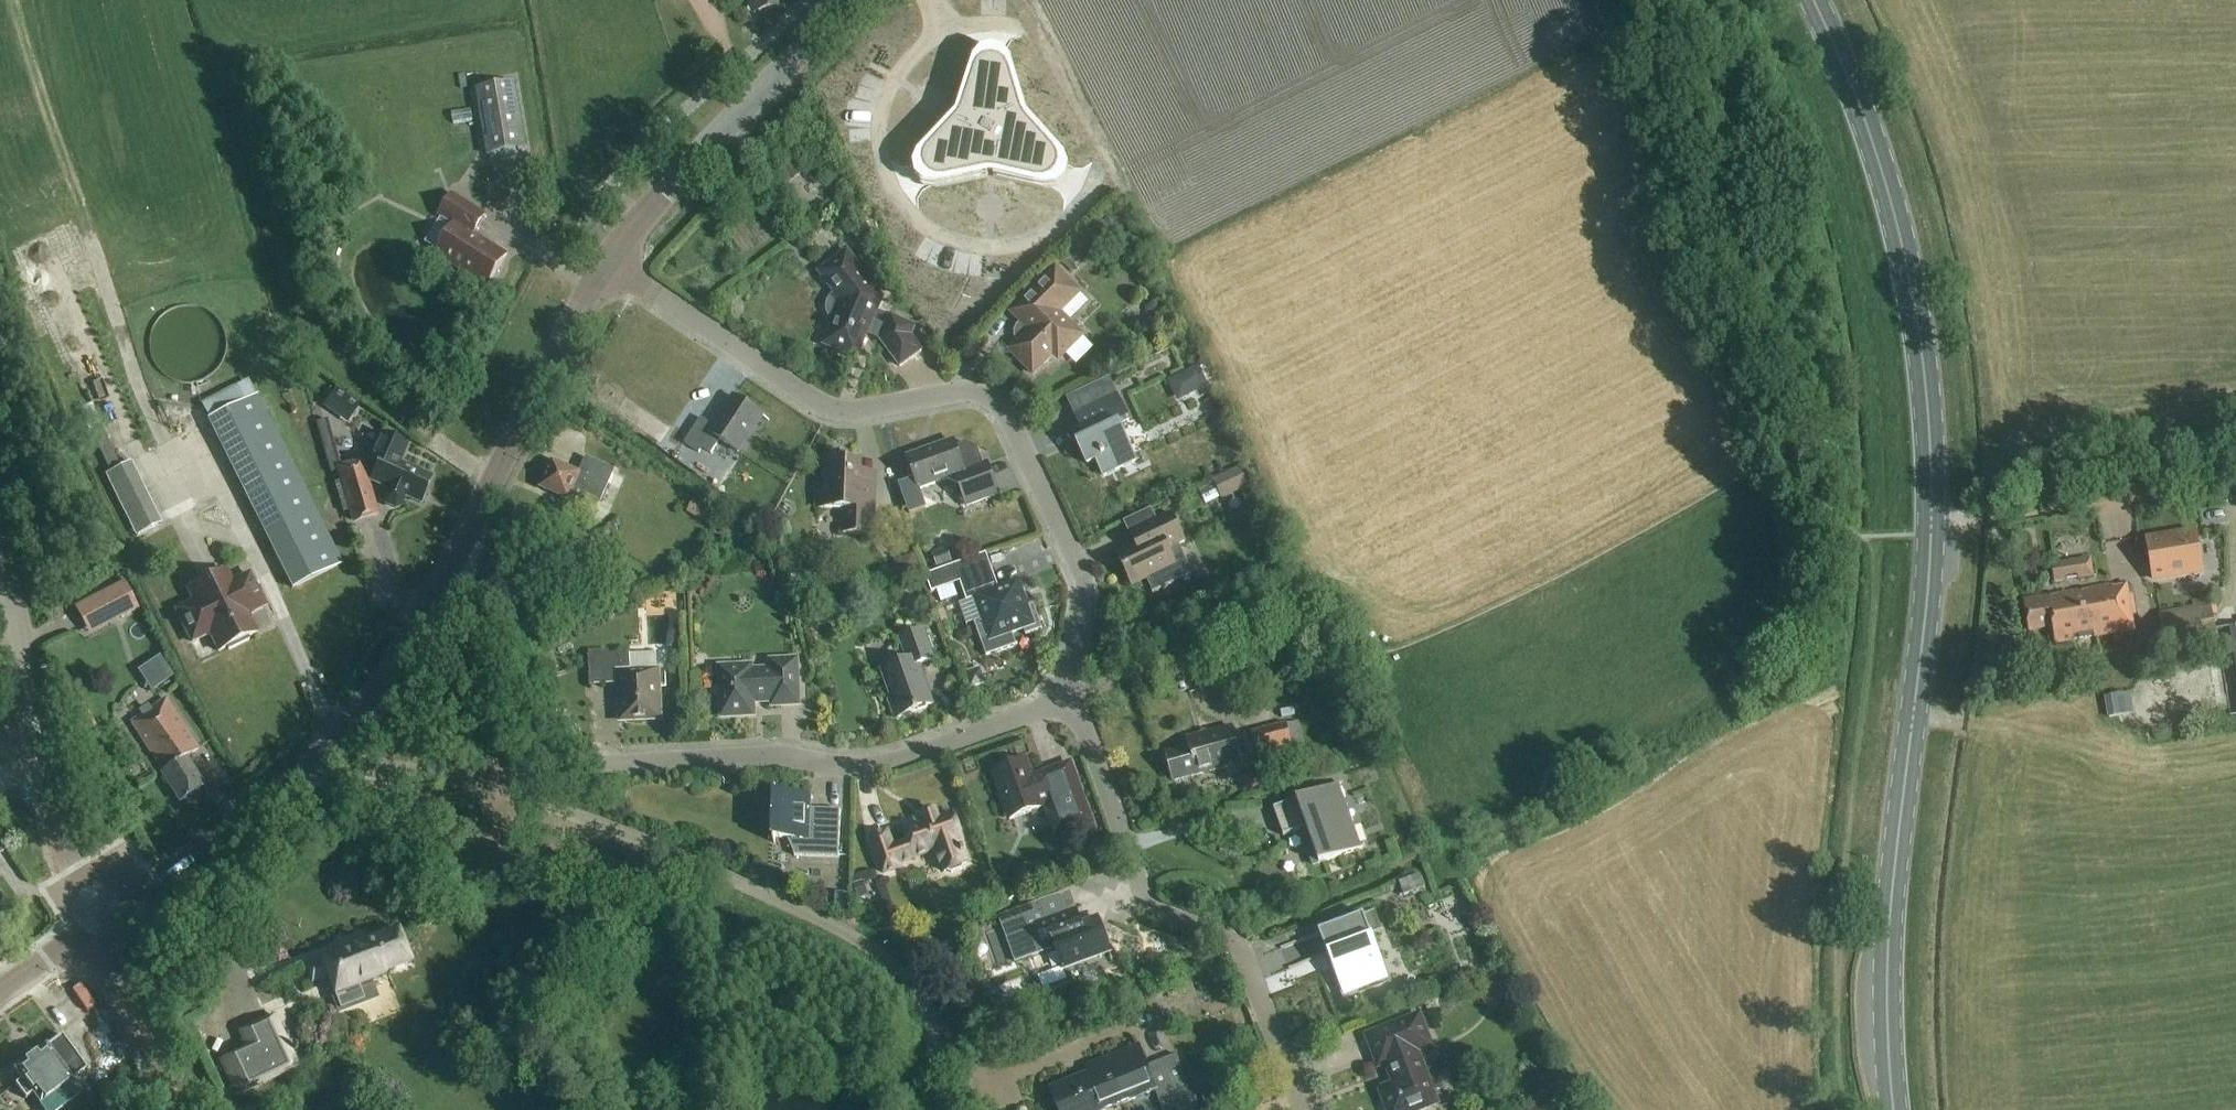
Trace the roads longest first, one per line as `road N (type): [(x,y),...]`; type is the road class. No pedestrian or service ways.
road 1 (primary): [(1894,1109),(1888,952),(1925,605),(1910,287),(1876,130),(1813,0)]
road 2 (residential): [(1071,694),(1084,583),(994,395),(838,417),(606,254)]
road 3 (tertiary): [(311,764),(464,543),(606,254)]
road 4 (residential): [(940,1109),(932,1020),(885,957),(712,862),(605,829),(523,784)]
road 5 (residential): [(523,784),(666,759),(877,761),(1071,694)]
road 6 (residential): [(1297,1109),(1234,938),(1145,903),(1071,694)]
road 7 (unclassified): [(93,918),(49,797),(0,547)]
road 8 (tertiary): [(606,254),(850,0)]
road 9 (track): [(1926,515),(2235,472)]
road 10 (tertiary): [(93,918),(311,764)]
road 11 (residential): [(169,1109),(93,918)]
road 12 (residential): [(523,784),(383,766)]

